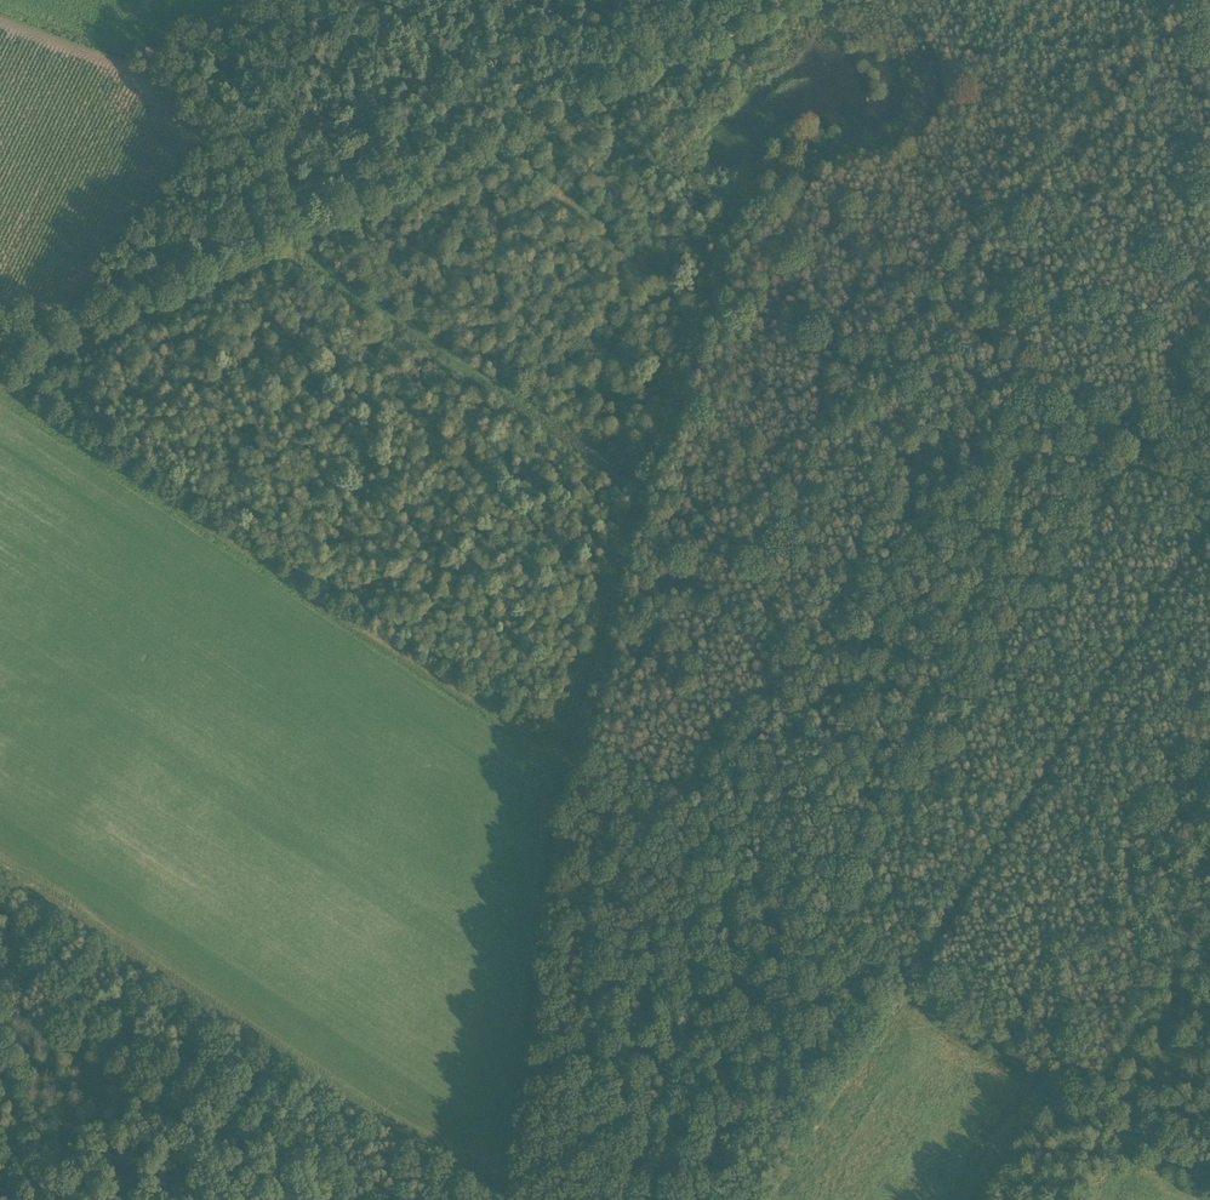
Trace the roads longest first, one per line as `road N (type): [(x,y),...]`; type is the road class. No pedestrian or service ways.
road 1 (track): [(746,884),(1209,1184)]
road 2 (track): [(0,910),(441,1199)]
road 3 (track): [(0,982),(331,1199)]
road 4 (track): [(627,1199),(715,934),(746,884)]
road 5 (track): [(648,489),(562,759)]
road 6 (track): [(562,759),(746,884)]

